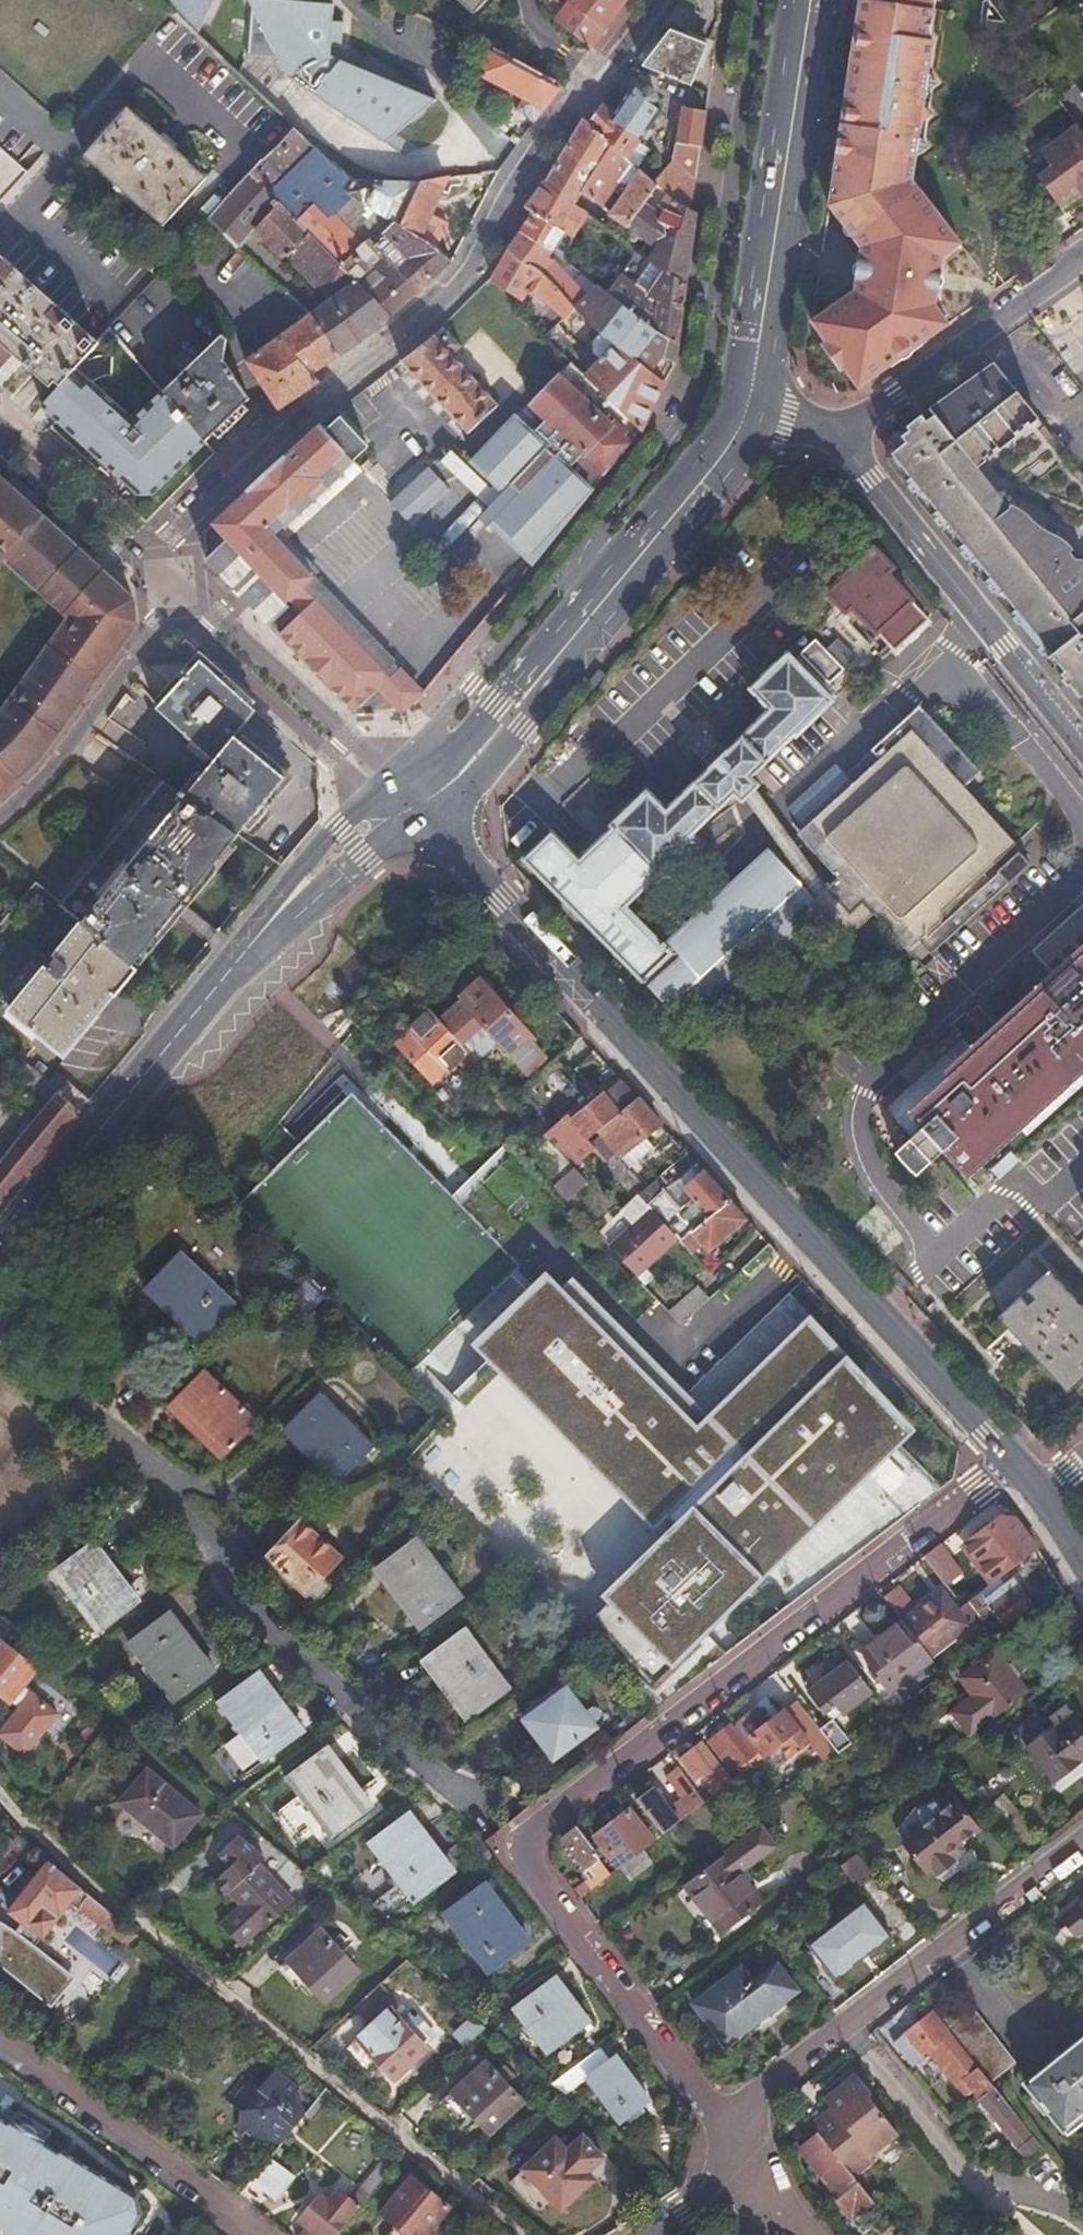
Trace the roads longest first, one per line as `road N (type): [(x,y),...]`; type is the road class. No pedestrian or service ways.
road 1 (residential): [(745,2146),(529,1864),(532,1843),(547,1823),(1014,1463)]
road 2 (tertiary): [(405,814),(503,901),(1014,1463)]
road 3 (residential): [(656,0),(575,94),(474,272),(349,374),(147,562)]
road 4 (residential): [(0,1341),(192,1512),(288,1651),(497,1825)]
road 5 (track): [(0,1796),(40,1844),(520,2234)]
road 6 (residential): [(761,0),(703,392),(581,554)]
road 7 (secondary): [(0,1247),(266,925),(356,837),(405,814)]
road 8 (residential): [(745,2146),(764,2088),(1082,1839)]
road 9 (secondary): [(809,0),(747,404)]
road 10 (residential): [(832,431),(1082,746)]
road 11 (secondary): [(747,404),(725,451),(541,676)]
road 12 (residential): [(268,2234),(0,2039)]
road 13 (residential): [(405,814),(180,593)]
road 14 (residential): [(832,431),(1082,254)]
road 15 (residential): [(0,810),(43,770),(180,593)]
road 16 (secondary): [(405,814),(465,781),(541,676)]
road 17 (secondary): [(541,676),(492,702),(405,814)]
road 18 (residential): [(147,562),(0,435)]
road 19 (residential): [(661,2234),(725,2186),(745,2146)]

